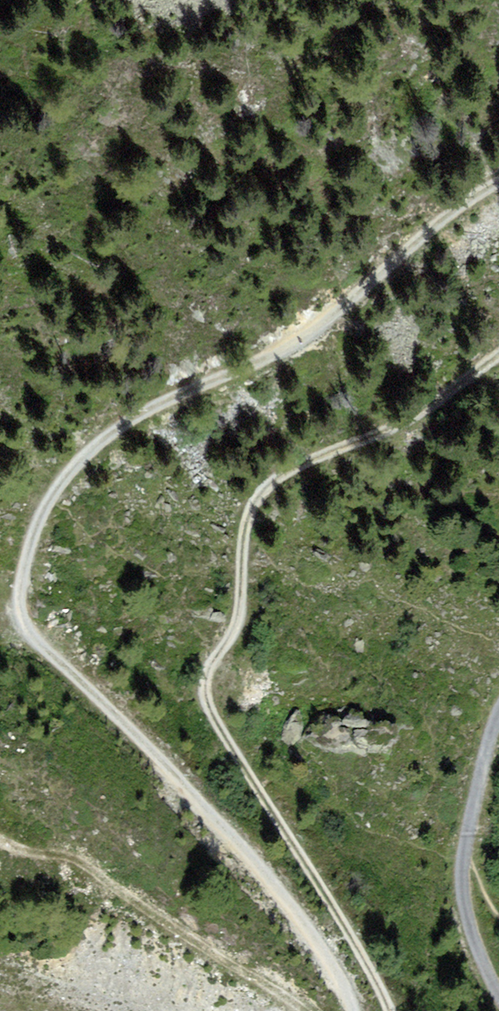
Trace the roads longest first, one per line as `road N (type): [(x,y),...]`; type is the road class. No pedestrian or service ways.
road 1 (track): [(498,189),(445,220),(318,336),(171,402),(97,449),(40,524),(21,593),(29,636),(253,858),(344,983),(355,1010)]
road 2 (track): [(498,363),(402,430),(298,471),(258,505),(247,529),(235,638),(204,679),(219,731),(335,908),(391,1010)]
road 3 (track): [(0,838),(274,1010)]
road 4 (track): [(498,994),(474,940),(461,876),(498,718)]

